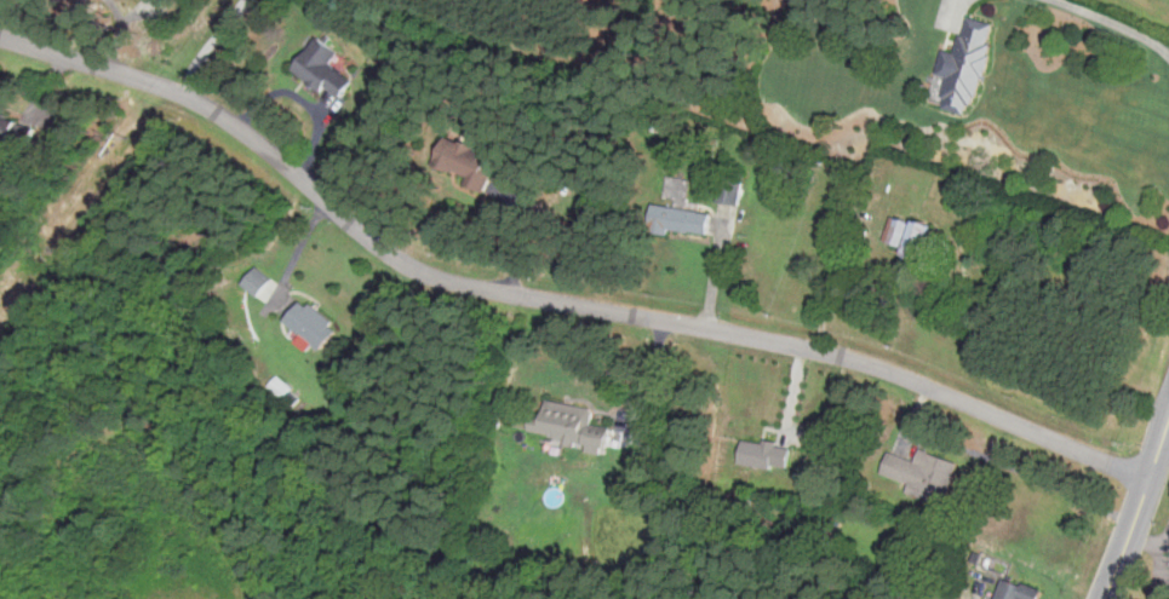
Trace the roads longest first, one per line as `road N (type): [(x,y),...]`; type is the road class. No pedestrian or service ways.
road 1 (residential): [(1150,478),(866,359),(436,275),(380,244),(223,113),(171,86),(0,37)]
road 2 (secondary): [(1104,598),(1157,457)]

